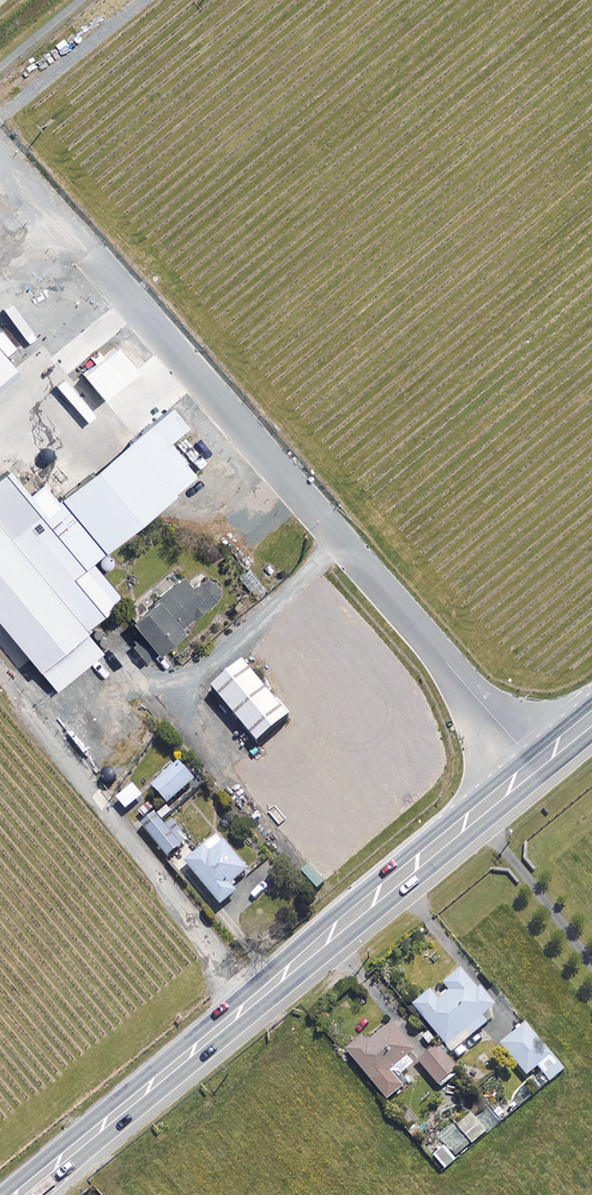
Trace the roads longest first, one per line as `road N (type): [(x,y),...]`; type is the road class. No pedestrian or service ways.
road 1 (primary): [(591,720),(19,1194)]

